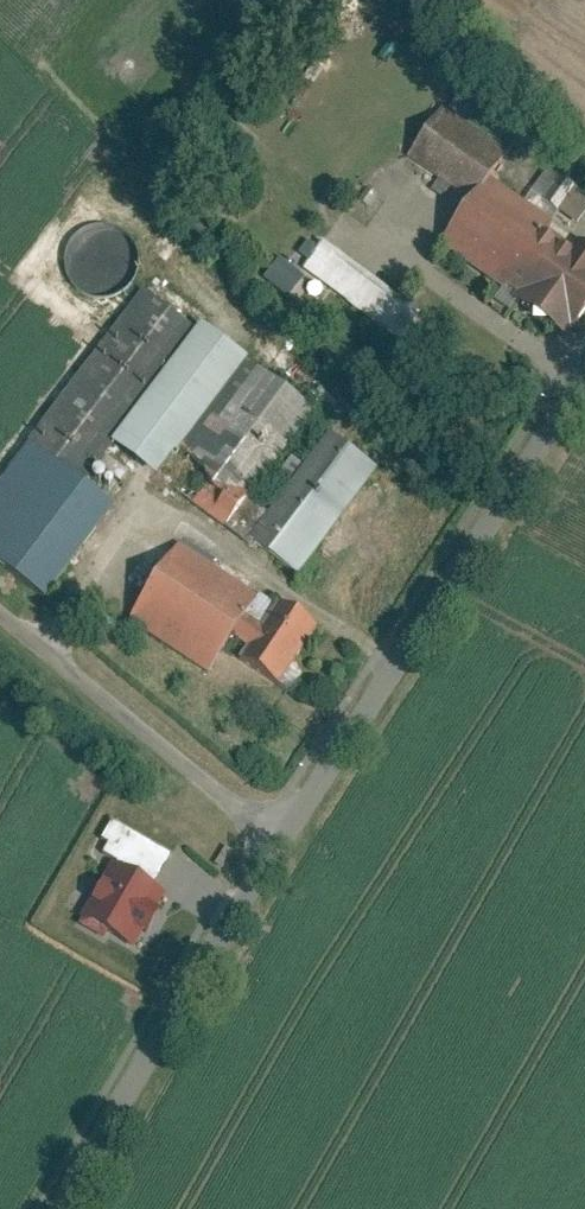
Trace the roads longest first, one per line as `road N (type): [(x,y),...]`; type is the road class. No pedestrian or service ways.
road 1 (unclassified): [(584,379),(272,839)]
road 2 (unclassified): [(272,839),(61,1208)]
road 3 (unclassified): [(272,839),(0,613)]

